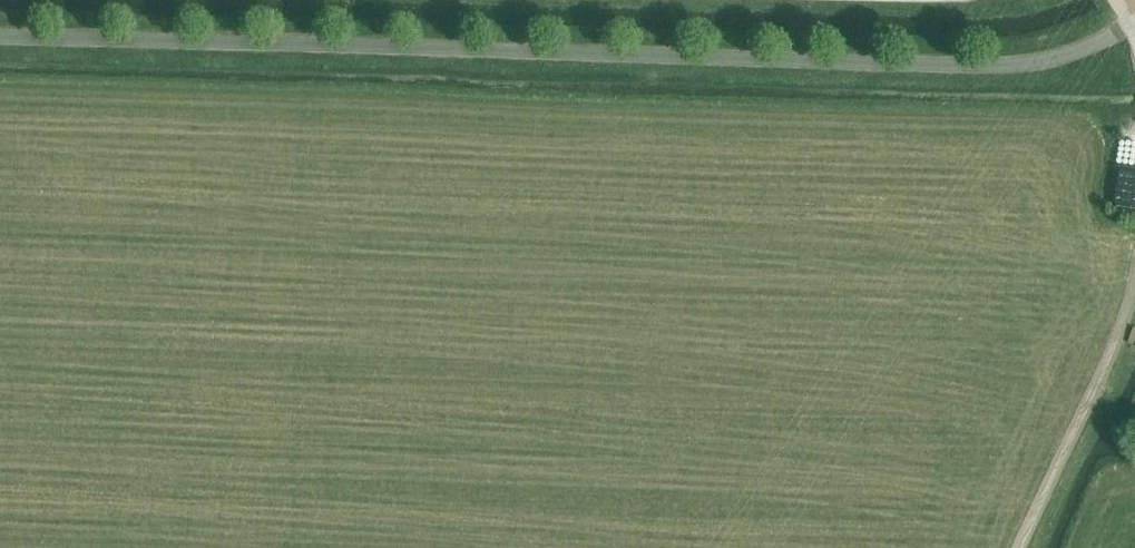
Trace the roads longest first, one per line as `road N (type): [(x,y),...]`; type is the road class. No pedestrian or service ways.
road 1 (unclassified): [(0,36),(993,66),(1075,50),(1134,18)]
road 2 (track): [(1025,547),(1119,348),(1134,289)]

